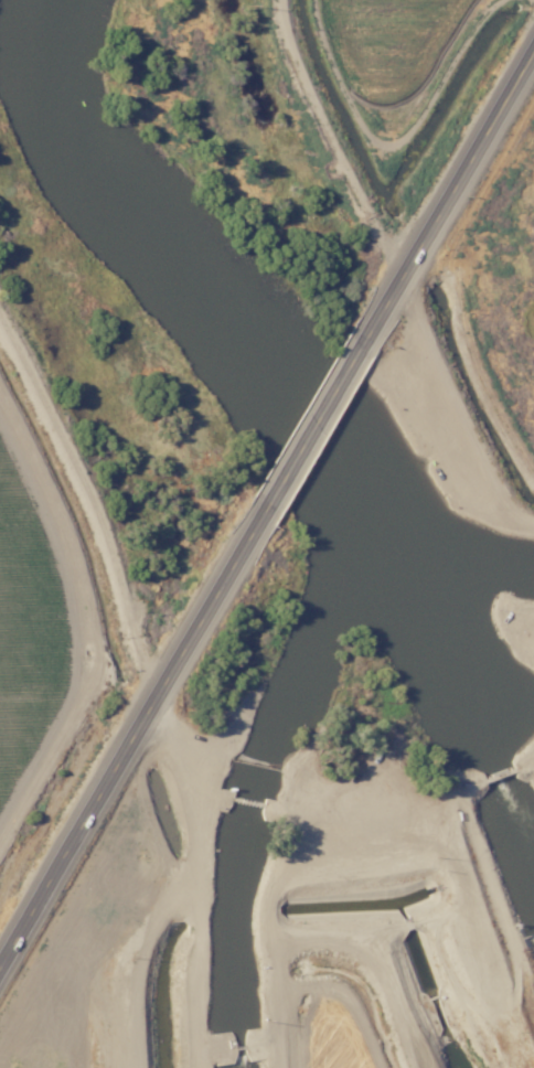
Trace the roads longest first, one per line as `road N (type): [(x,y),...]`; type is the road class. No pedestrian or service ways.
road 1 (trunk): [(0,967),(254,531)]
road 2 (residential): [(416,1067),(374,963),(340,939),(292,948),(275,965),(285,1067)]
road 3 (trunk): [(381,314),(533,62)]
road 4 (trunk): [(254,531),(381,314)]

